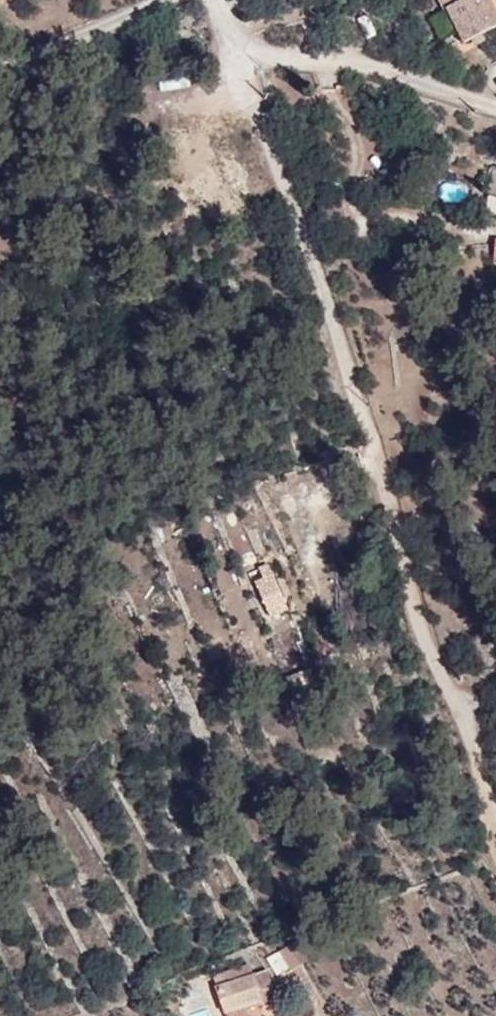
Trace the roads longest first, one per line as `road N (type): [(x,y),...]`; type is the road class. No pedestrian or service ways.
road 1 (unclassified): [(244,46),(243,84),(343,349),(417,619),(468,727),(495,854)]
road 2 (unclassified): [(495,107),(342,61),(259,54),(244,46)]
road 3 (unclassified): [(161,0),(0,63)]

